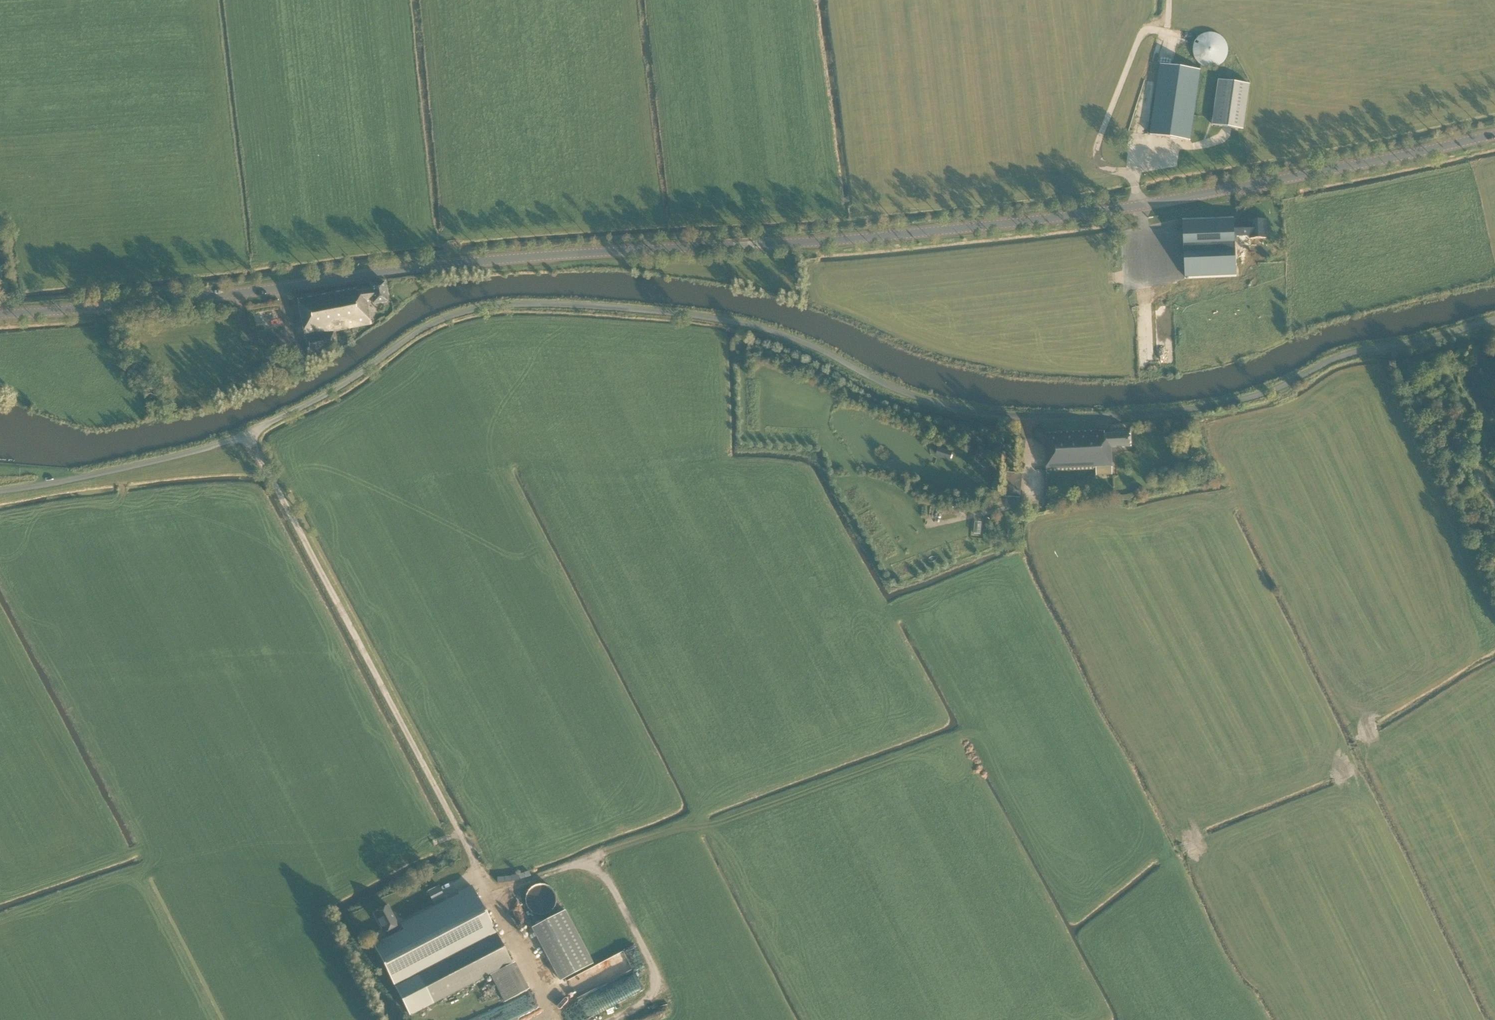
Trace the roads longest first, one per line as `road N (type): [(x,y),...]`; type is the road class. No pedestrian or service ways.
road 1 (unclassified): [(0,491),(246,436),(346,384),(438,322),(513,304),(732,321),(808,343),(919,397),(1032,417),(1230,403),(1346,354),(1494,321)]
road 2 (secondary): [(0,315),(434,266),(1007,223),(1494,135)]

